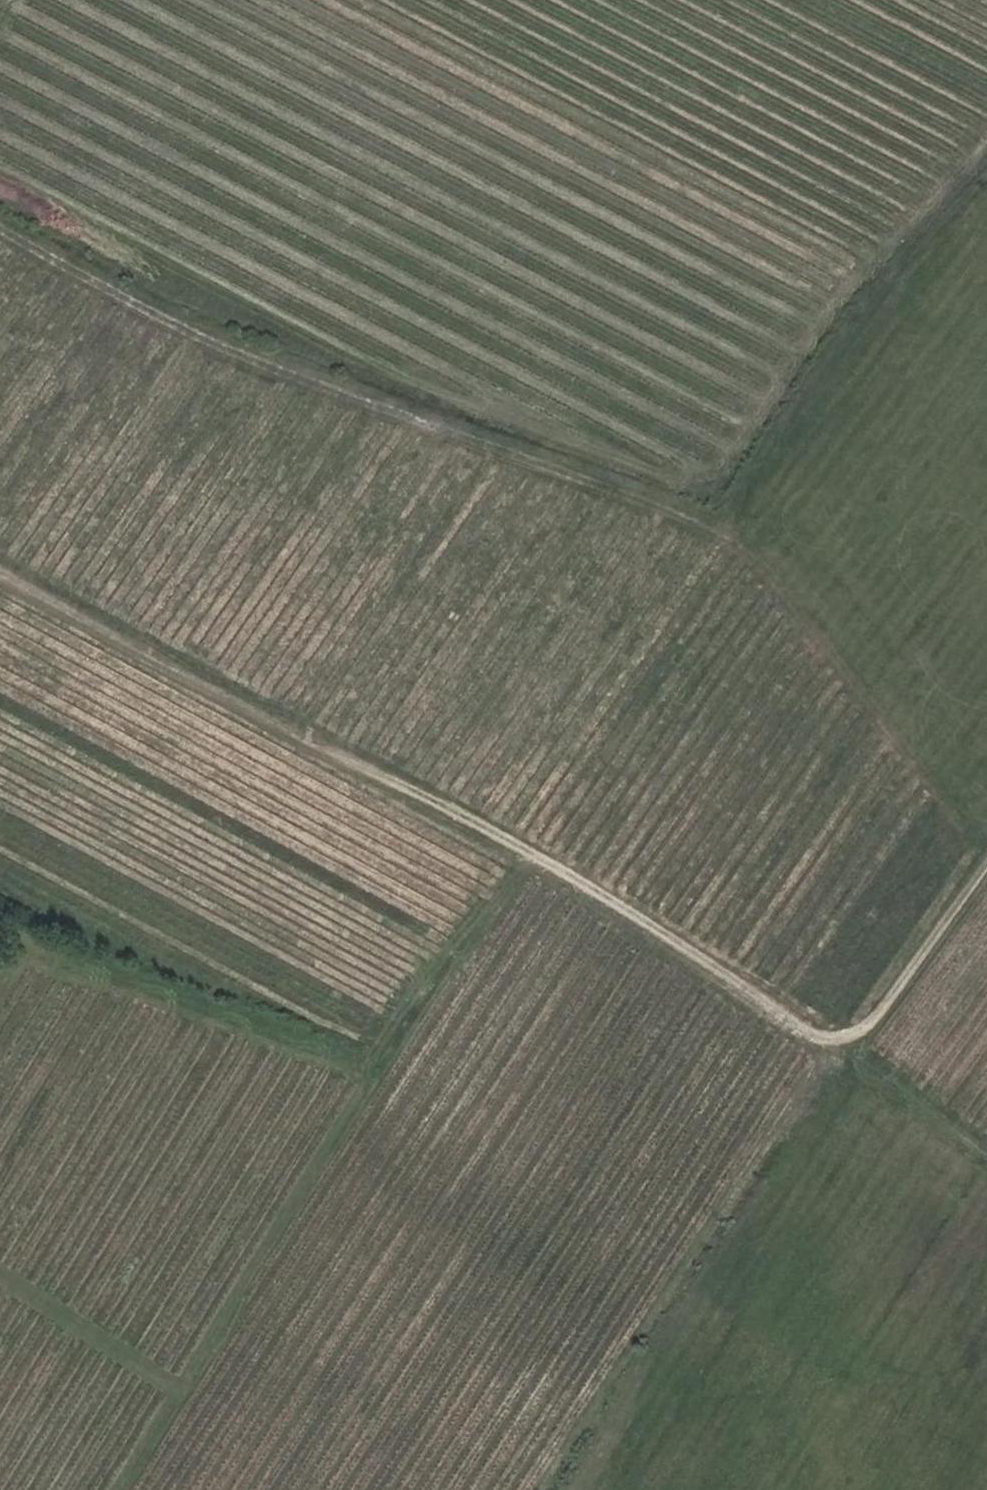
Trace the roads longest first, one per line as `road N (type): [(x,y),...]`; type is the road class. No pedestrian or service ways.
road 1 (track): [(986,876),(879,1017),(840,1041),(785,1020),(582,883),(0,566)]

